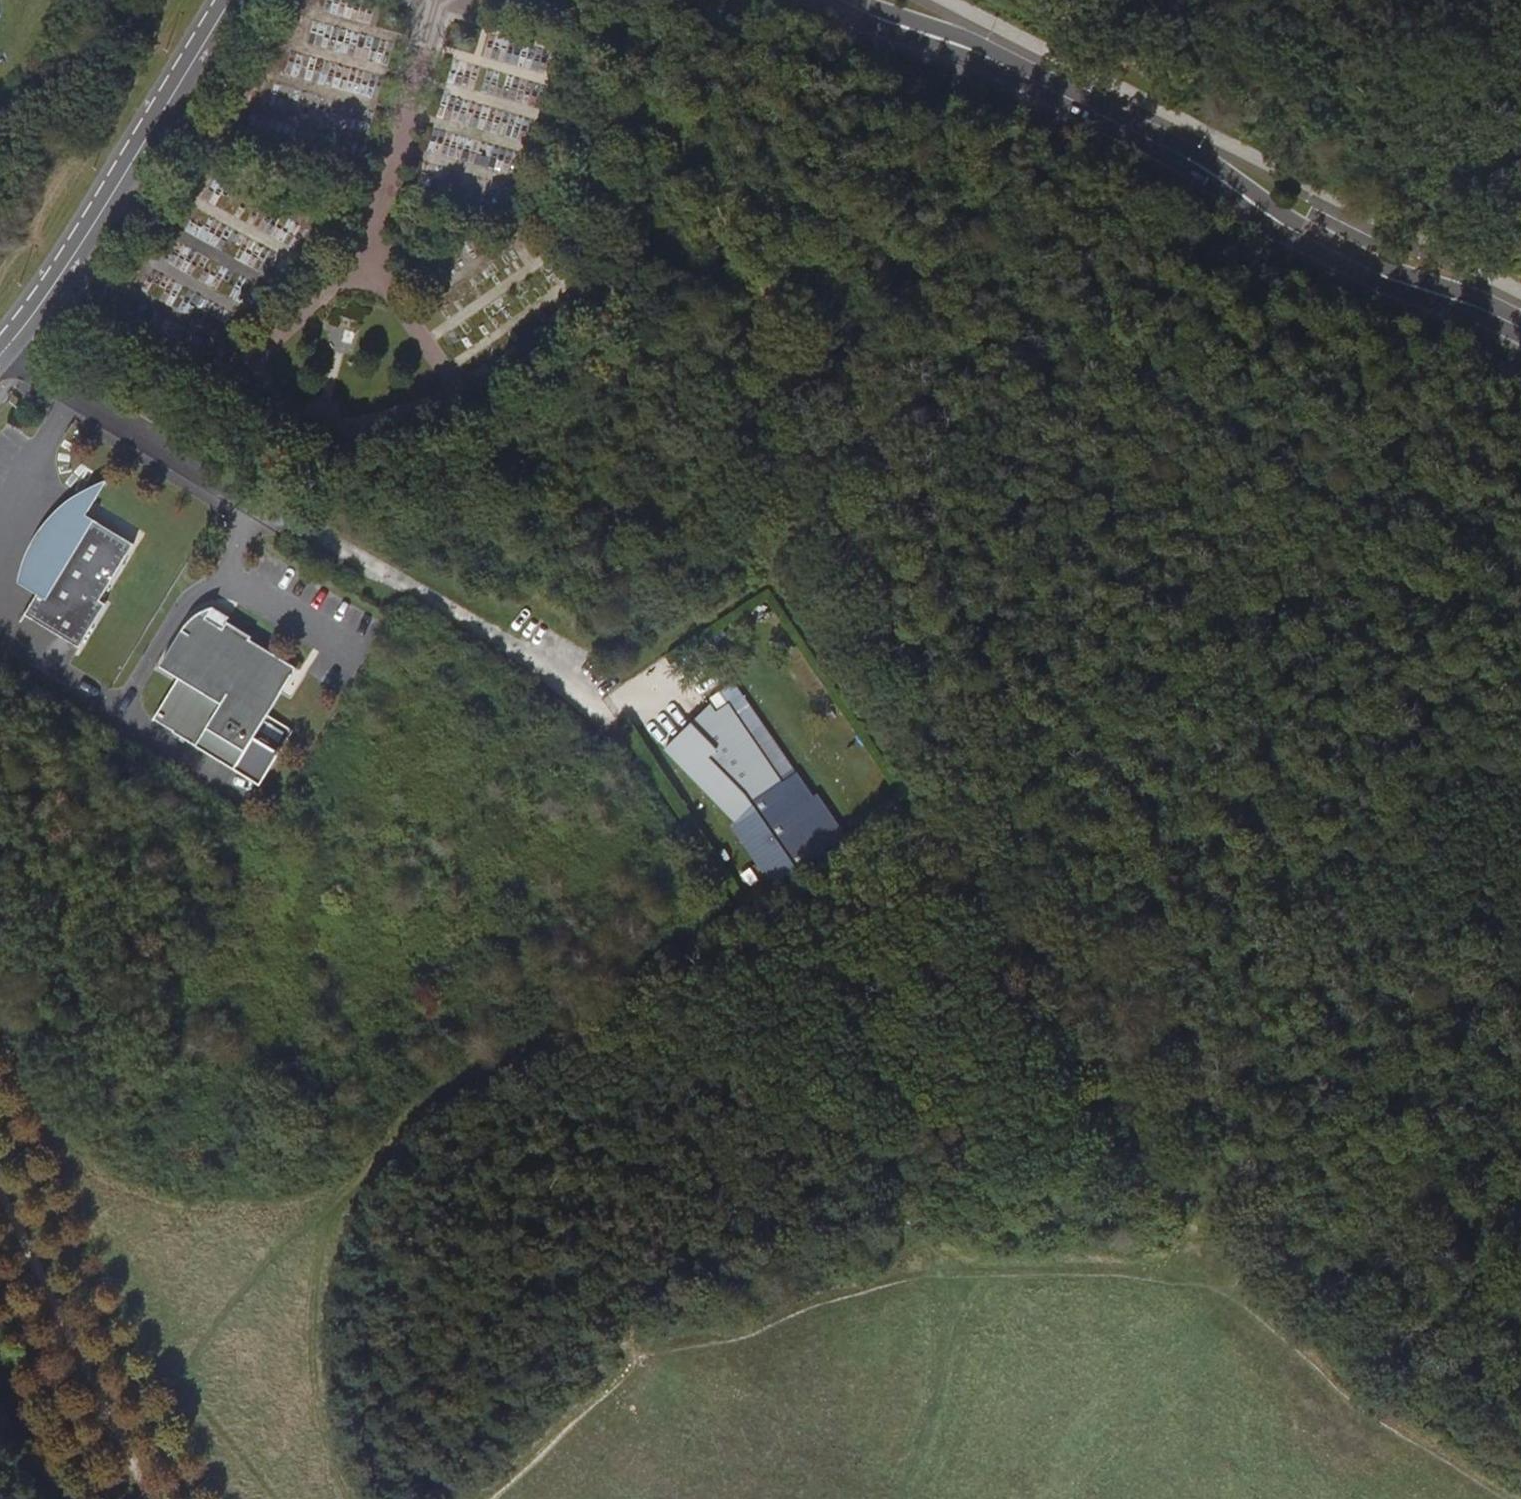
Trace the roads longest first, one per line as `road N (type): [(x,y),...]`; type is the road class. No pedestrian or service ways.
road 1 (tertiary): [(1520,327),(1278,223),(1186,157),(1002,59),(843,0)]
road 2 (residential): [(0,354),(538,671),(595,717)]
road 3 (tertiary): [(0,340),(223,0)]

